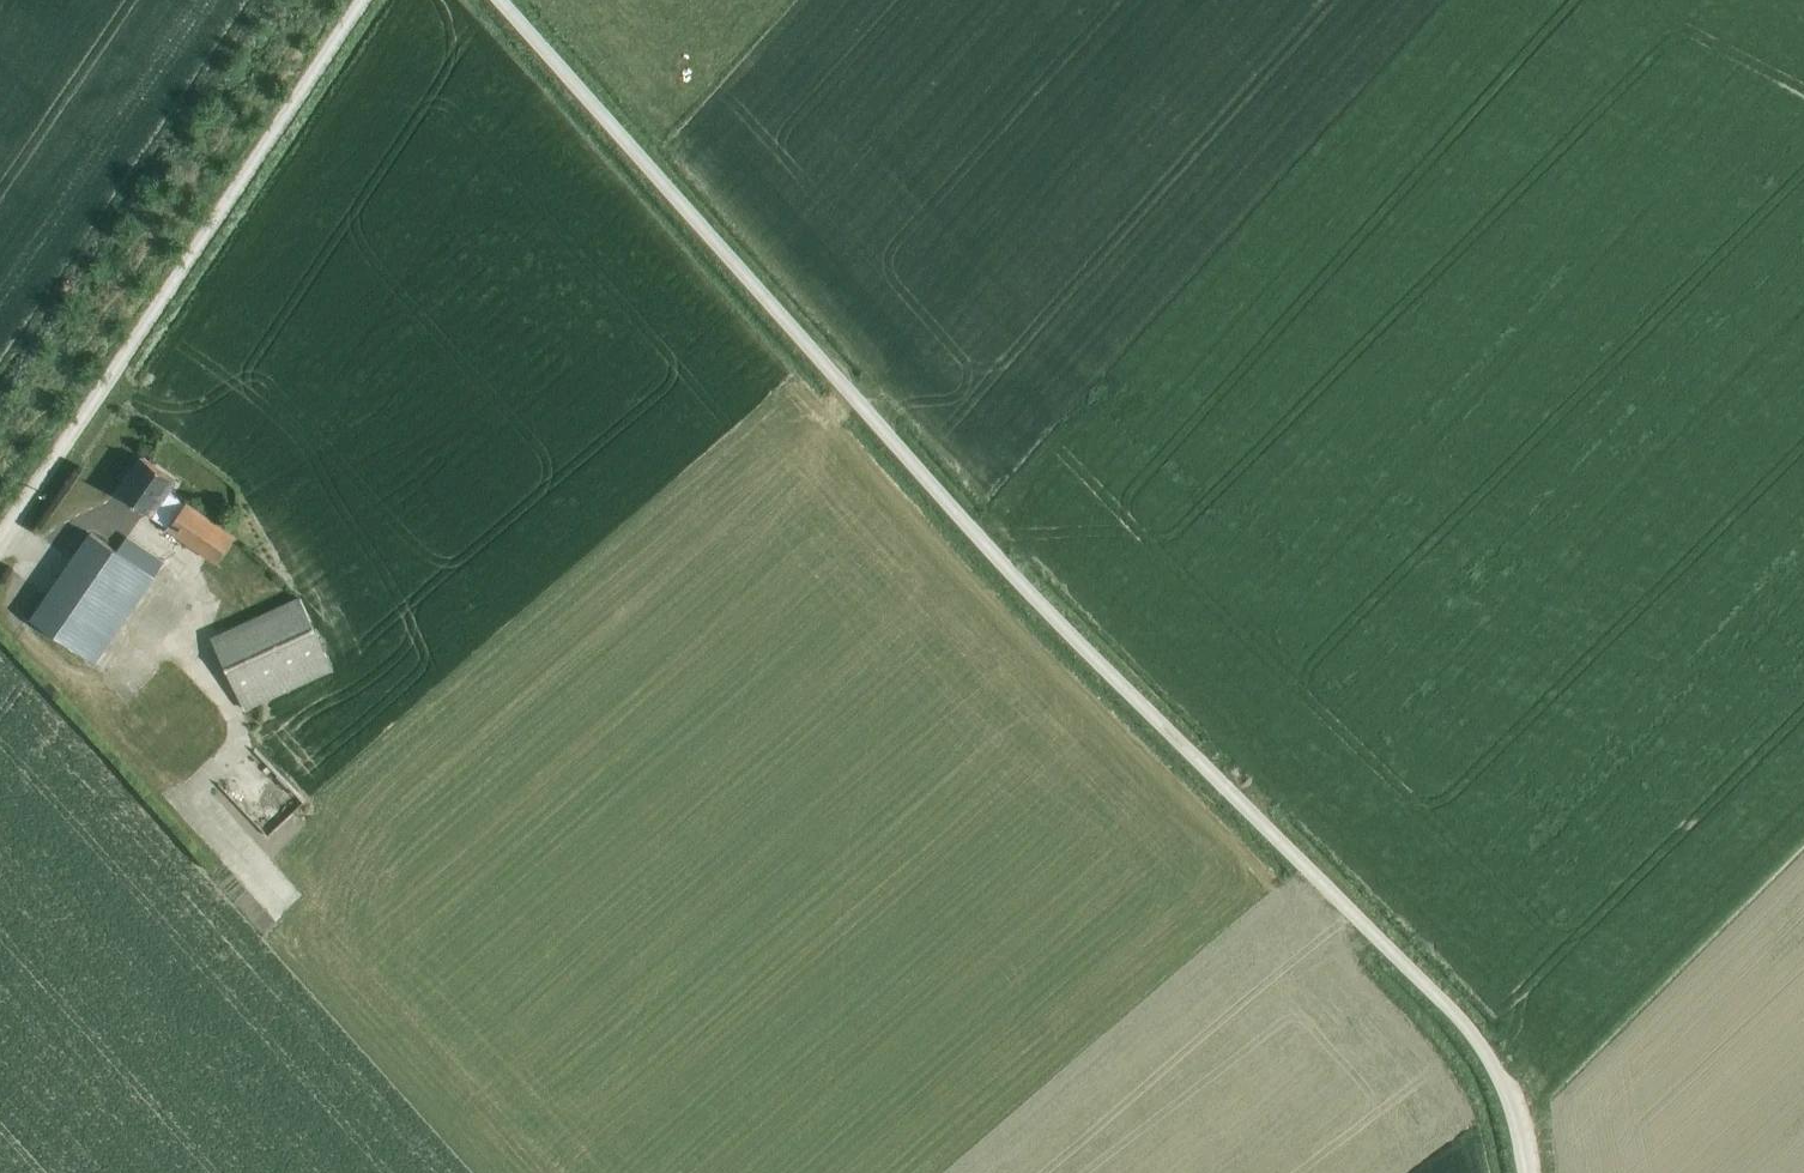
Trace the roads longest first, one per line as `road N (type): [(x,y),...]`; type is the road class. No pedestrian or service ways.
road 1 (unclassified): [(1525,1172),(1516,1108),(1458,1015),(927,476),(493,0)]
road 2 (unclassified): [(0,542),(366,0)]

